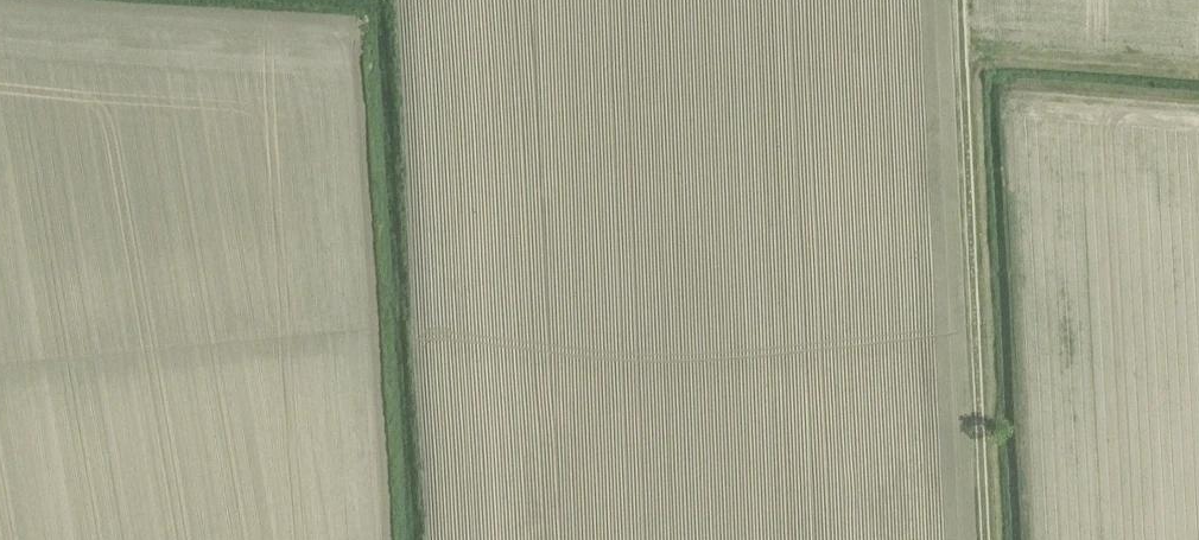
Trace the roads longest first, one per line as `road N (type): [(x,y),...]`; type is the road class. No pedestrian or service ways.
road 1 (track): [(984,539),(959,0)]

